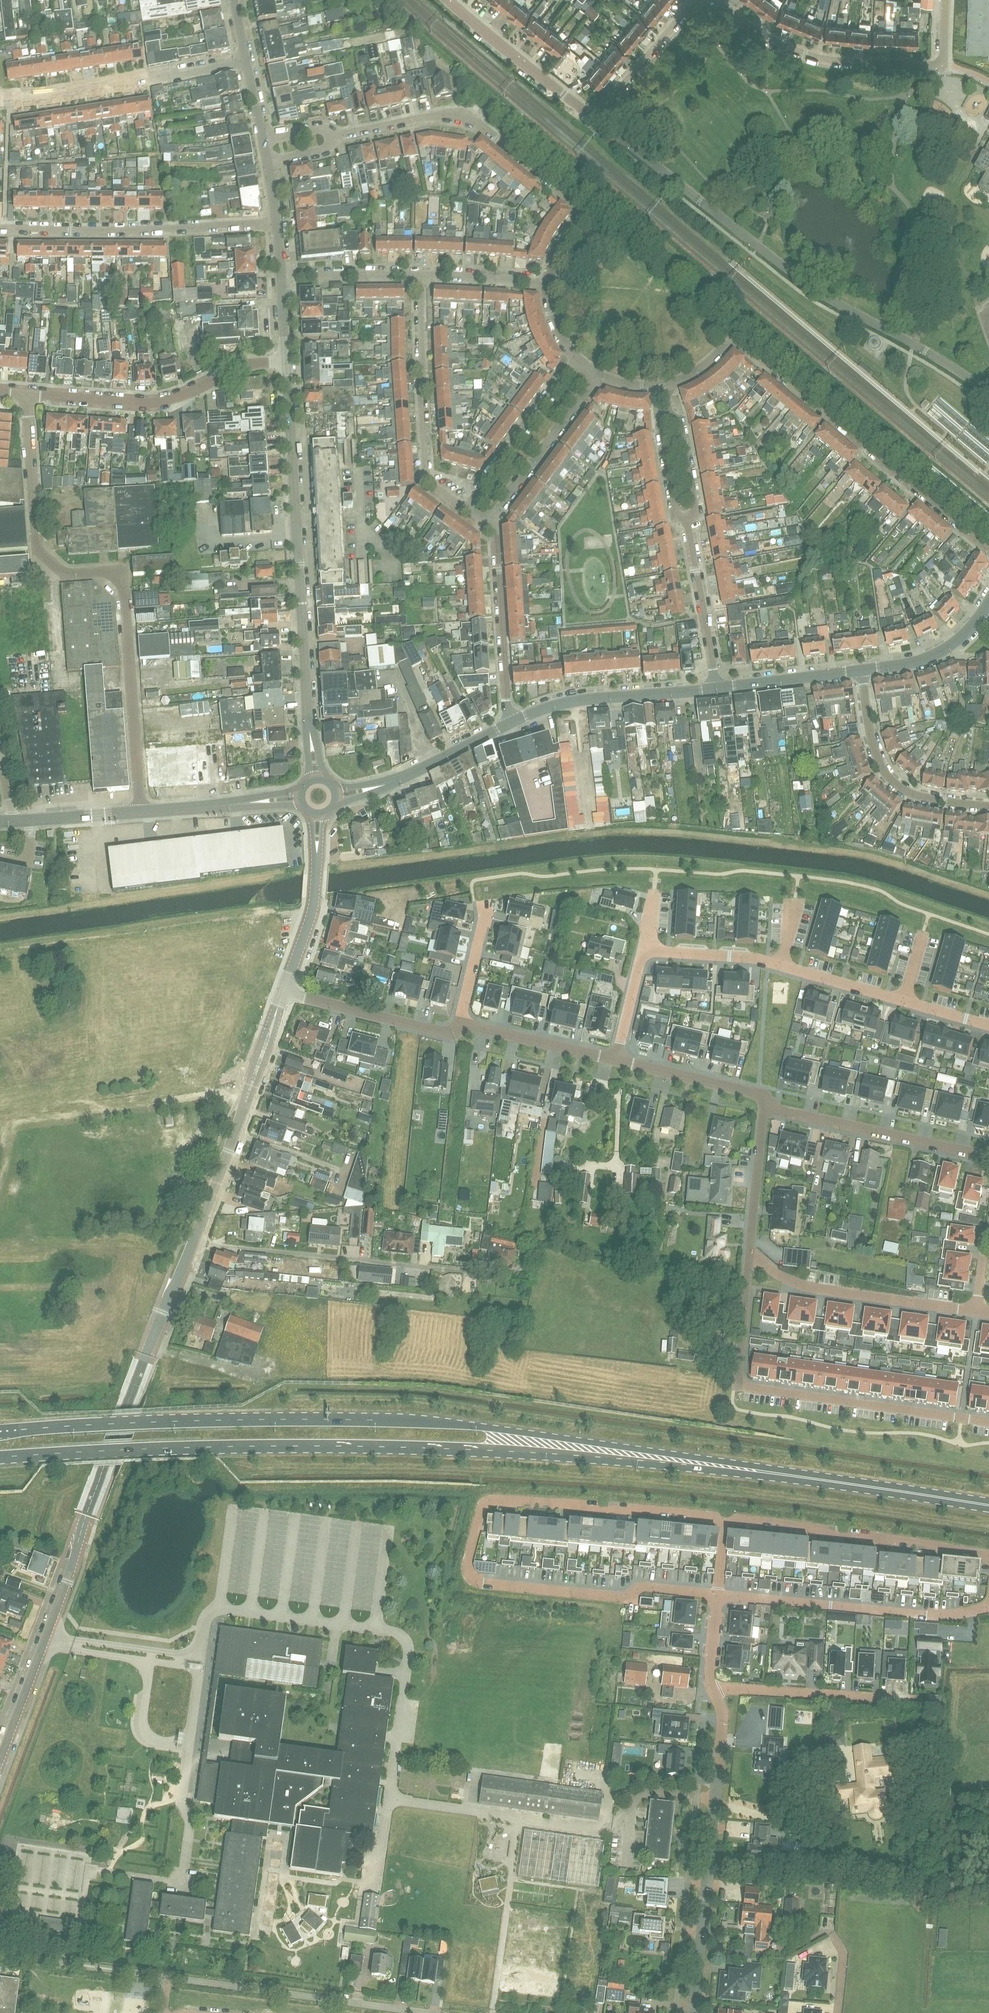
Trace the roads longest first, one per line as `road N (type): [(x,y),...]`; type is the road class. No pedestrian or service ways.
road 1 (residential): [(0,1758),(284,991)]
road 2 (primary): [(727,1467),(448,1423),(175,1421),(0,1432)]
road 3 (primary): [(0,1457),(391,1447),(727,1467)]
road 4 (residential): [(142,812),(122,581),(115,570),(59,572),(38,550),(27,396)]
road 5 (residential): [(988,392),(811,288),(595,122)]
road 6 (residential): [(317,777),(286,361)]
road 7 (residential): [(988,552),(738,341),(666,386)]
road 8 (residential): [(546,280),(578,210),(468,119),(435,117),(340,136)]
road 9 (residential): [(726,1521),(494,1498),(483,1509),(467,1568),(468,1578),(484,1583)]
road 10 (residential): [(694,2012),(721,1722),(712,1689)]
road 11 (residential): [(0,227),(274,222)]
road 12 (residential): [(986,1612),(719,1592)]
road 13 (residential): [(27,396),(164,399),(245,364),(286,361)]
road 14 (residential): [(988,1554),(726,1521)]
road 15 (primary): [(988,1504),(727,1467)]
road 16 (residential): [(988,1422),(738,1384)]
road 17 (residential): [(0,100),(246,59)]
road 18 (residential): [(749,1253),(812,1285),(988,1313)]
road 19 (residential): [(425,273),(426,475),(458,504)]
road 20 (residential): [(484,1583),(626,1598),(648,1584),(719,1592)]
road 21 (residential): [(927,69),(811,57),(714,0)]
road 22 (residential): [(988,1153),(765,1106)]
road 23 (residential): [(712,1689),(933,1703)]
road 24 (residential): [(988,806),(943,801),(894,780),(877,760),(862,670)]
road 25 (residential): [(507,723),(587,699),(716,688)]
road 26 (unclassified): [(507,723),(494,531),(484,523)]
road 27 (residential): [(595,122),(448,0)]
road 28 (residential): [(462,1024),(449,1034),(284,991)]
road 29 (residential): [(573,357),(458,504)]
road 30 (residential): [(338,795),(405,778),(507,723)]
road 31 (residential): [(484,523),(596,376)]
road 32 (residential): [(284,991),(313,904),(318,815)]
road 33 (residential): [(716,688),(685,517)]
road 34 (residential): [(595,122),(698,0)]
road 35 (residential): [(765,1106),(753,1093),(615,1060)]
road 36 (residential): [(142,812),(299,797)]
road 37 (residential): [(615,1060),(462,1024)]
road 38 (residential): [(765,1106),(749,1253)]
road 39 (residential): [(716,688),(862,670)]
road 40 (residential): [(425,273),(281,274)]
road 41 (residential): [(862,670),(936,653),(980,616)]
road 42 (residential): [(749,1253),(738,1384)]
road 43 (residential): [(651,952),(781,965)]
road 44 (residential): [(781,965),(904,1001)]
road 45 (residential): [(462,1024),(488,900)]
road 46 (residential): [(546,280),(425,273)]

